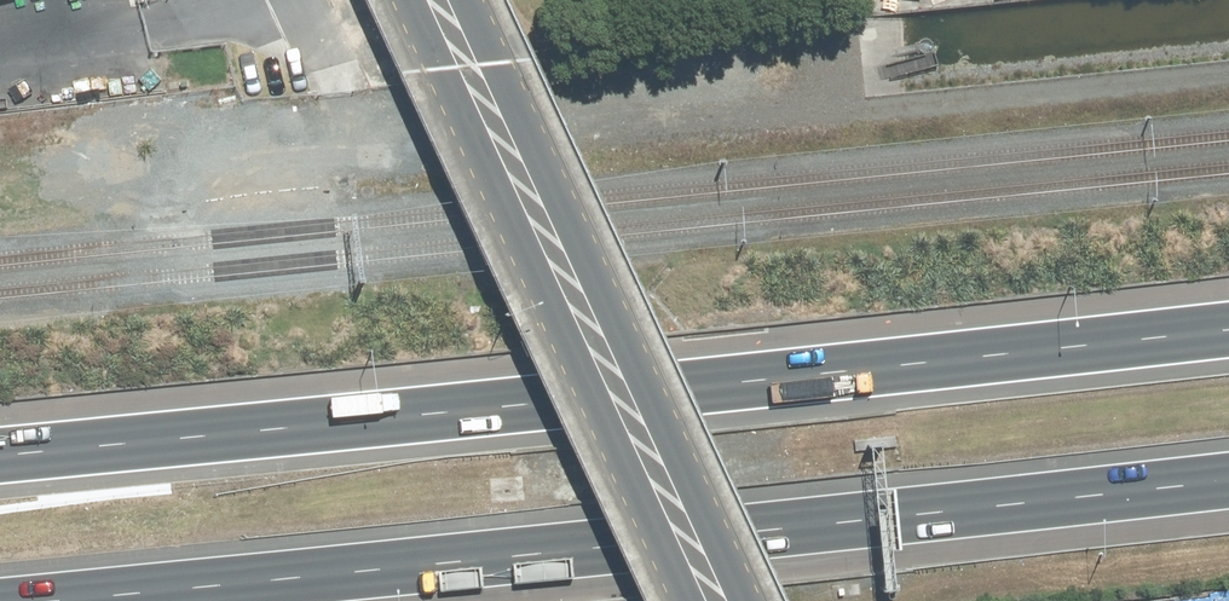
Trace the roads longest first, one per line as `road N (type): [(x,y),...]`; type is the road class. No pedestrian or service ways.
road 1 (motorway): [(0,466),(1228,330)]
road 2 (motorway): [(1228,481),(112,600)]
road 3 (secondary): [(446,0),(723,600)]

